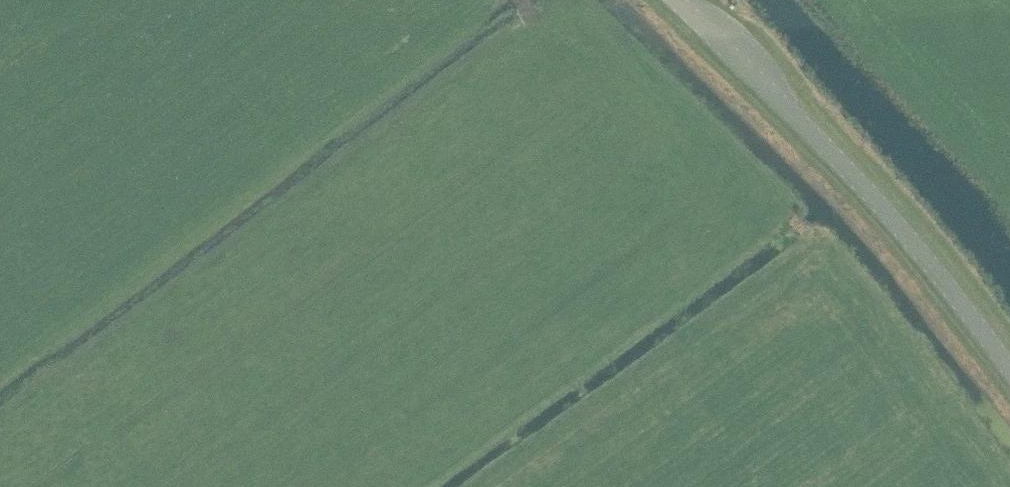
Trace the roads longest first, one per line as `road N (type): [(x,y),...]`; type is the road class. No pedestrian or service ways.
road 1 (tertiary): [(1009,370),(880,197),(685,0)]

